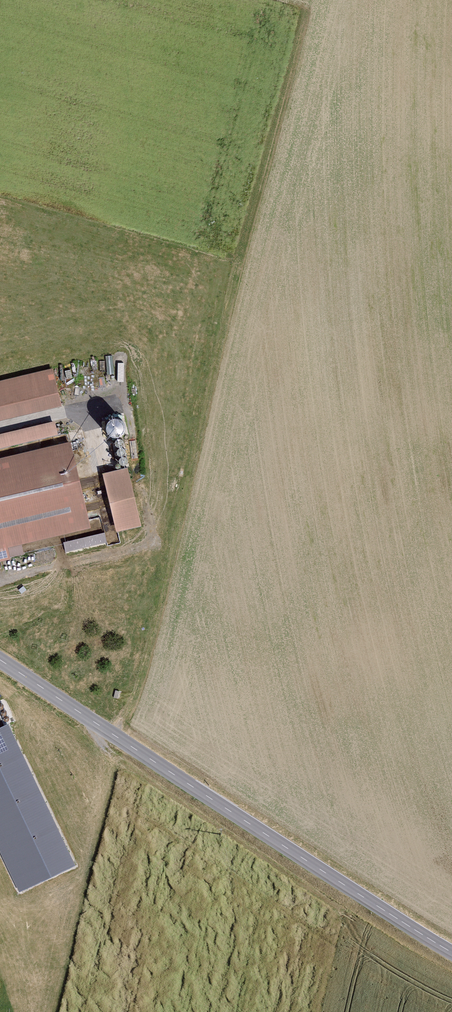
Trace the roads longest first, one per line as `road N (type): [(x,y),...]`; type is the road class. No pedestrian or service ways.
road 1 (tertiary): [(0,663),(451,951)]

